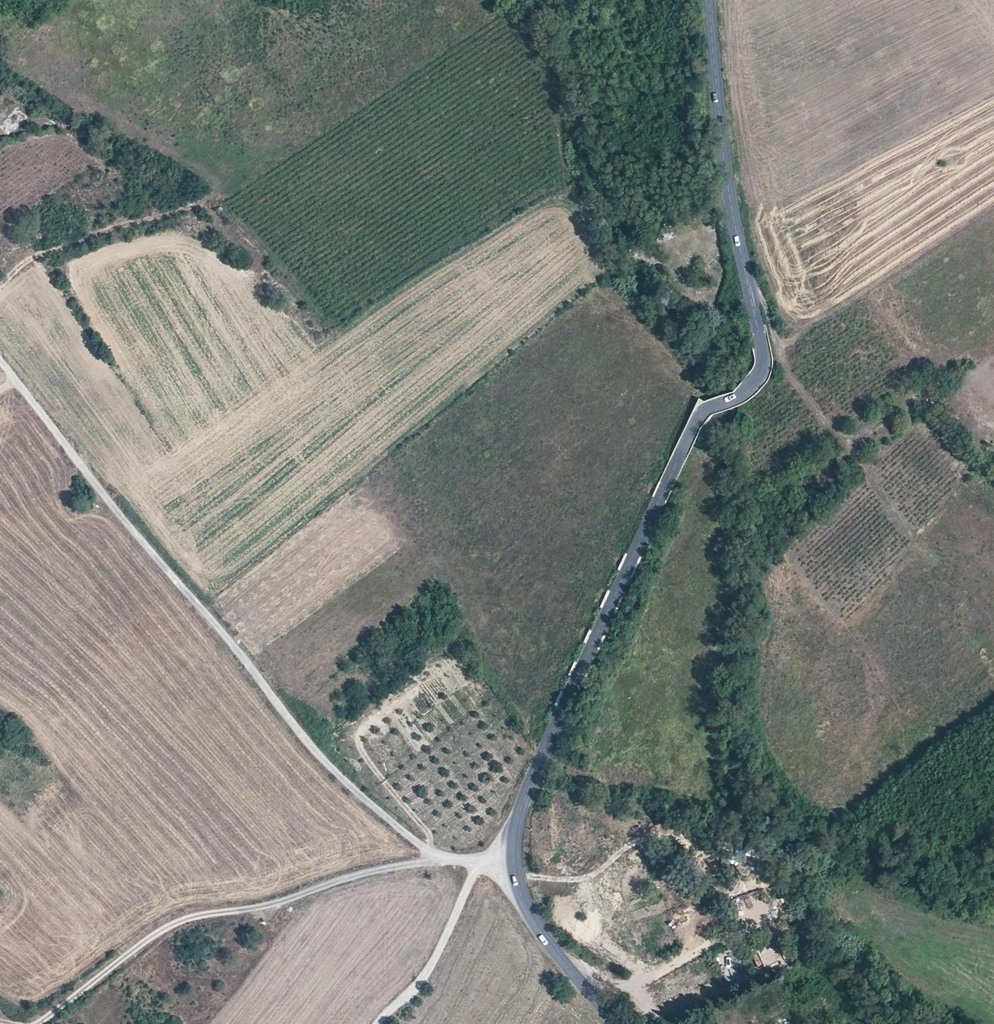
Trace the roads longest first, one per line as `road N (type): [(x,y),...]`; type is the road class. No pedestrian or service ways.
road 1 (tertiary): [(514,868),(525,795),(698,416),(757,382),(764,360),(725,171),(708,0)]
road 2 (unclassified): [(485,865),(428,852),(320,755),(0,359)]
road 3 (track): [(437,855),(297,896),(185,918),(38,1023)]
road 4 (track): [(747,283),(768,311),(786,371),(913,533)]
road 5 (track): [(0,279),(33,254),(217,194)]
road 6 (unclassified): [(379,1023),(441,948),(485,865)]
road 7 (tertiary): [(616,1023),(542,933),(514,868)]
road 8 (track): [(514,868),(589,879),(635,842),(672,832)]

